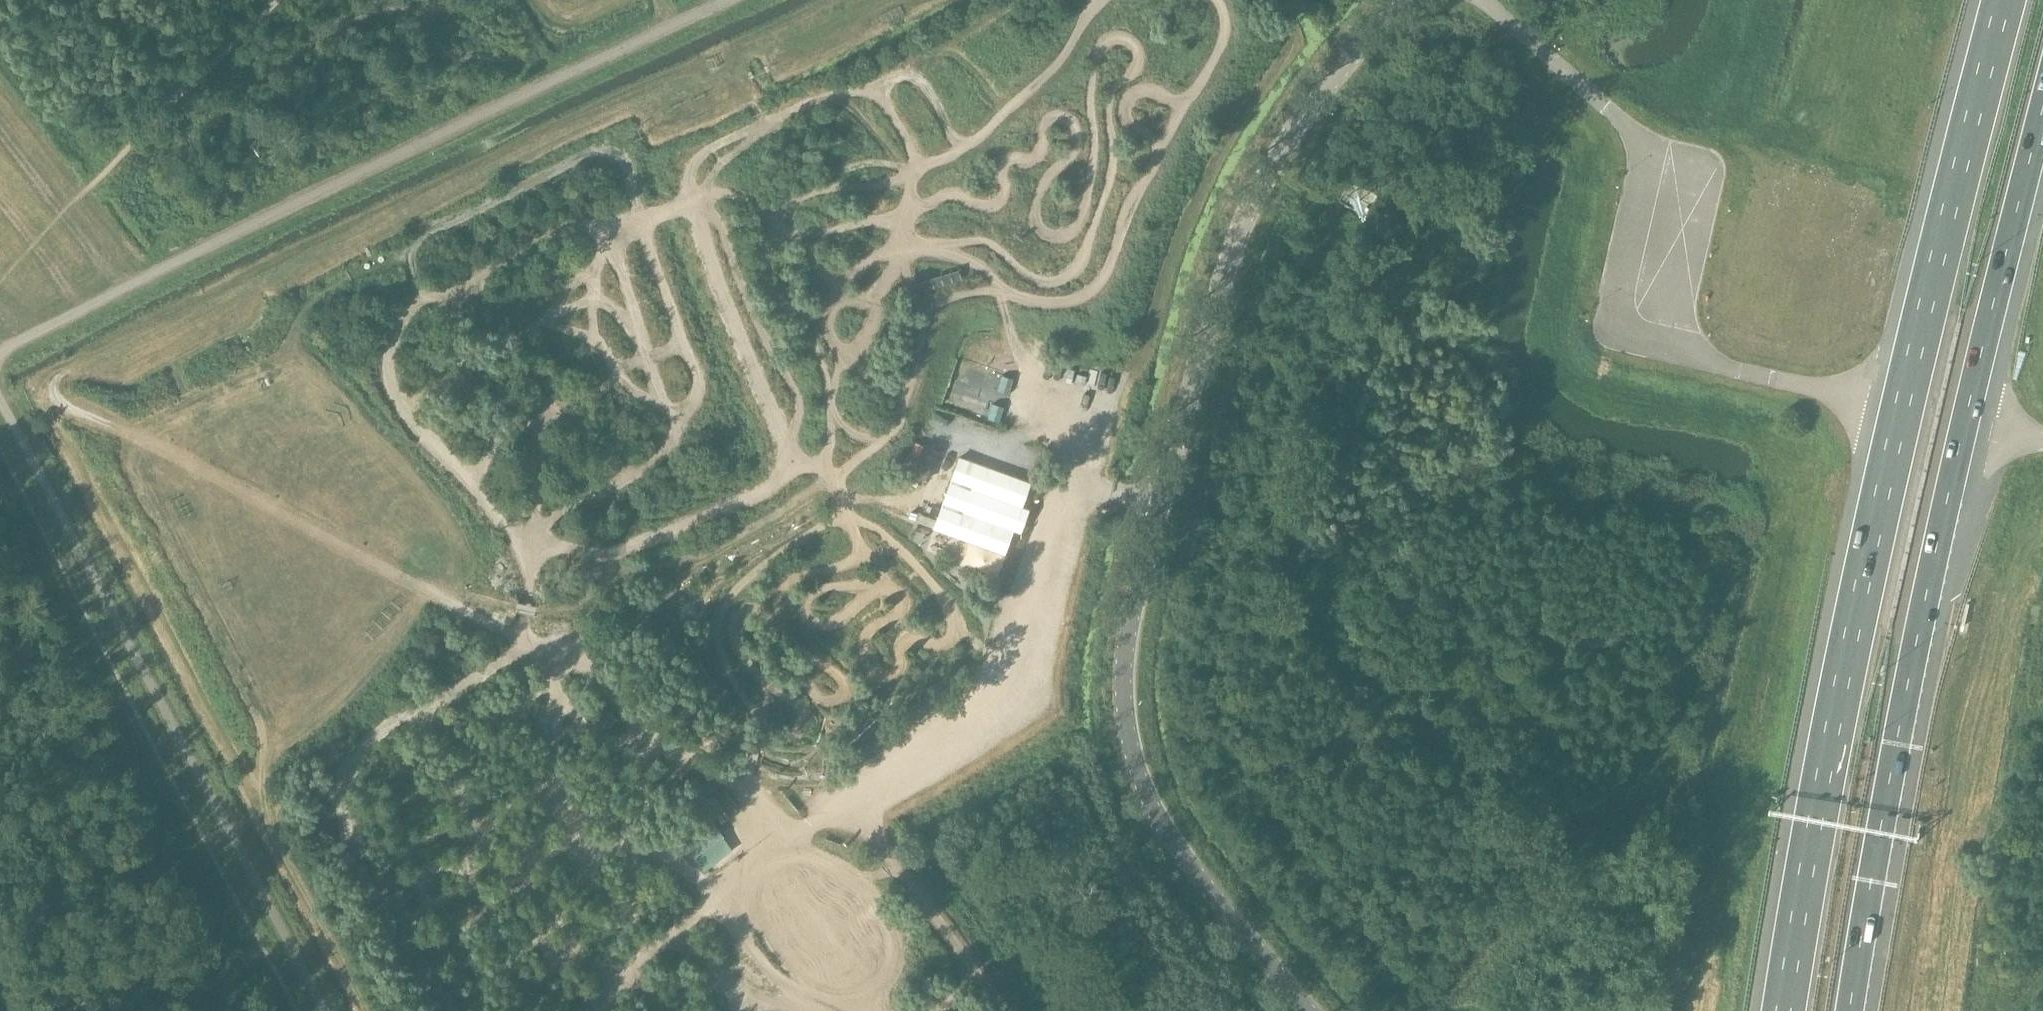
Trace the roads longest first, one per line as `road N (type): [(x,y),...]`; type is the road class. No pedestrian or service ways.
road 1 (track): [(917,169),(885,102),(861,89),(832,91),(712,147),(686,178),(689,236),(770,462),(764,478),(618,550),(577,610),(545,627),(521,613),(519,556),(475,474),(401,401),(394,328),(418,291),(412,245),(586,161),(618,162),(634,187),(626,221),(574,293),(525,327),(518,341),(546,407),(508,431),(488,424),(462,382),(472,348),(464,319),(439,293),(546,229),(581,222),(608,235)]
road 2 (track): [(1012,661),(963,633),(933,585),(853,515),(829,519),(768,559),(737,587),(716,628),(744,699),(771,733),(787,738),(801,731),(801,711),(741,654),(733,626),(741,609),(766,614),(786,659),(837,703),(849,689),(845,680),(793,642),(779,613),(791,578),(877,559),(873,585),(821,589),(806,607),(822,625),(878,593),(897,592),(899,609),(864,640),(866,664),(882,678),(898,668),(905,638),(942,644),(954,630)]
road 3 (track): [(886,434),(848,433),(832,402),(841,363),(869,332),(919,211),(952,186),(999,202),(1006,190),(995,159),(1012,149),(1033,159),(1044,120),(1066,118),(1076,137),(1040,184),(1035,206),(1044,236),(1063,236),(1095,147),(1088,102),(1094,59),(1105,41),(1130,41),(1136,65),(1107,99),(1105,197),(1076,268),(1034,271),(991,240),(916,250)]
road 4 (tertiary): [(1309,1010),(1153,811),(1131,745),(1124,650),(1199,351),(1243,219),(1310,104),(1402,0)]
road 5 (track): [(521,613),(491,662),(392,711),(364,736),(334,808),(351,851),(369,861),(406,853),(492,811),(554,759),(559,660),(584,651),(645,727),(648,755),(629,818),(462,1009)]
road 6 (motorway): [(2003,0),(1861,581),(1783,1010)]
road 7 (motorway): [(1850,1010),(1921,614),(2042,107)]
road 8 (track): [(840,515),(827,470),(832,402),(823,370),(814,337),(764,280),(764,237),(793,201),(816,189),(894,177),(961,148),(1059,59),(1101,0)]
road 9 (track): [(552,762),(554,780),(516,877),(457,929),(425,941),(412,930),(411,916),(472,874),(478,854),(479,833),(454,781),(468,751),(559,660),(545,627)]
road 10 (track): [(846,273),(800,271),(783,286),(774,349),(789,384),(772,392),(686,178),(797,235),(845,231),(880,255)]
road 11 (track): [(1214,0),(1223,36),(1138,183),(1109,265),(1088,289),(1065,299),(1033,296),(920,238),(908,215),(913,188)]
road 12 (track): [(599,576),(703,553),(831,483),(879,443),(912,370),(921,299)]
road 13 (track): [(629,818),(591,809),(577,834),(521,862),(496,858),(419,873),(406,853),(372,896),(402,939),(425,941)]
road 14 (track): [(608,235),(671,406),(672,442),(663,456),(630,472),(568,415),(546,407)]
road 15 (track): [(340,790),(271,803),(268,819),(368,1010)]
road 16 (track): [(594,1001),(615,970),(749,877),(774,846),(781,815)]
road 17 (track): [(842,803),(1007,1010)]
road 18 (track): [(869,332),(818,270),(797,235),(795,214),(812,206),(911,231)]
road 19 (track): [(613,835),(687,872),(727,925),(728,1010)]
road 20 (track): [(898,247),(846,273),(825,306),(825,328),(866,376),(903,398)]
road 21 (track): [(639,846),(629,907),(609,931),(592,1010)]
road 22 (track): [(541,414),(522,585)]
road 23 (track): [(917,169),(878,162),(835,169),(767,122)]
road 24 (track): [(861,89),(891,73),(913,73),(961,148)]
road 25 (track): [(898,247),(921,299),(1006,286)]
road 26 (track): [(1192,91),(1178,100),(1142,90),(1122,106),(1158,149)]
road 27 (track): [(343,830),(365,813),(454,781)]
road 28 (track): [(531,538),(571,502),(630,472)]

